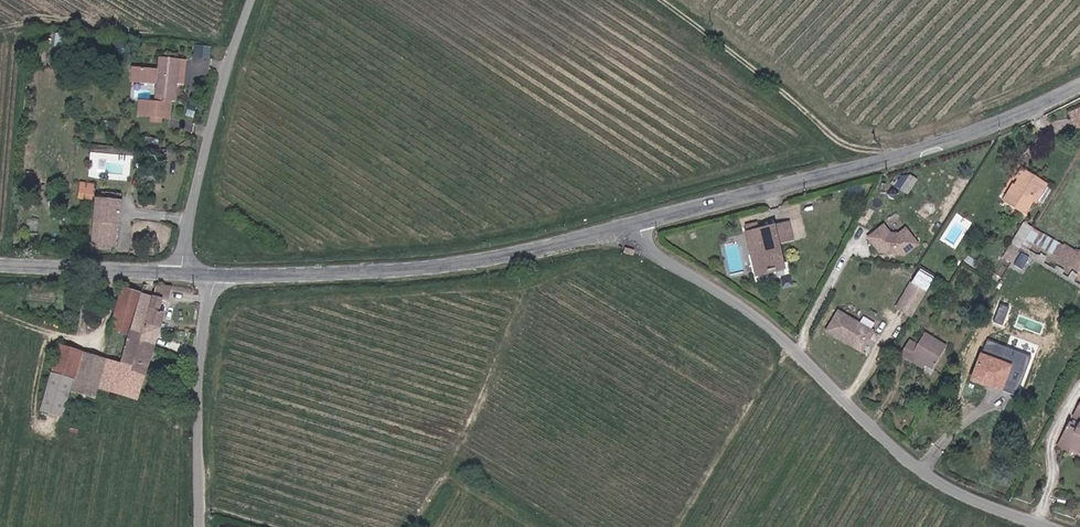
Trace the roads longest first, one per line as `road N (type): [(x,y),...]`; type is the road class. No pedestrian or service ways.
road 1 (unclassified): [(625,223),(796,346),(934,479),(1053,526)]
road 2 (tertiary): [(625,223),(912,151),(1079,92)]
road 3 (tertiary): [(212,273),(427,268),(625,223)]
road 4 (track): [(912,151),(837,138),(662,0)]
road 5 (unclassified): [(184,272),(211,127),(255,0)]
road 6 (unclassified): [(212,273),(197,415),(200,526)]
road 7 (tertiary): [(0,263),(184,272)]

